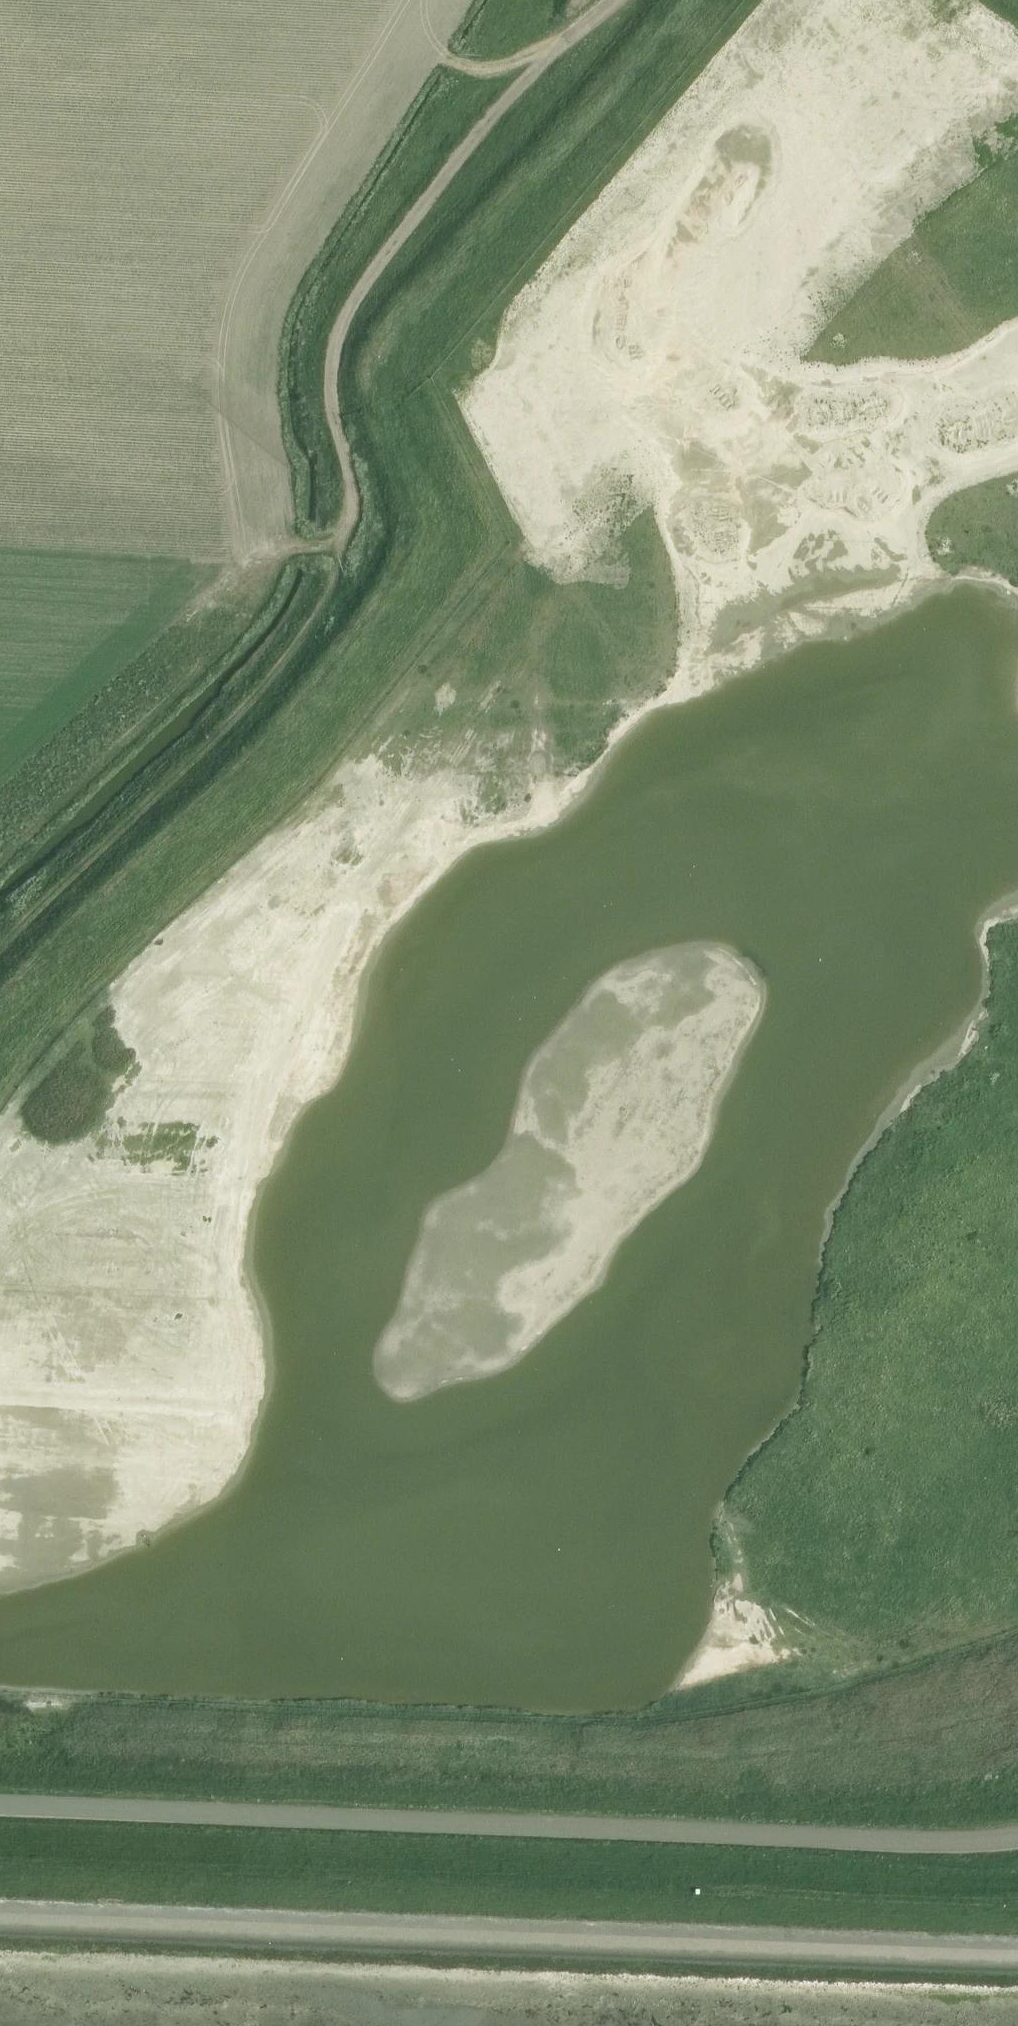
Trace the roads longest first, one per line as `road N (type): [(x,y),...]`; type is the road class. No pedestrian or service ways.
road 1 (unclassified): [(1017,1836),(560,1837),(0,1802)]
road 2 (track): [(425,55),(456,71),(534,47),(608,0)]

